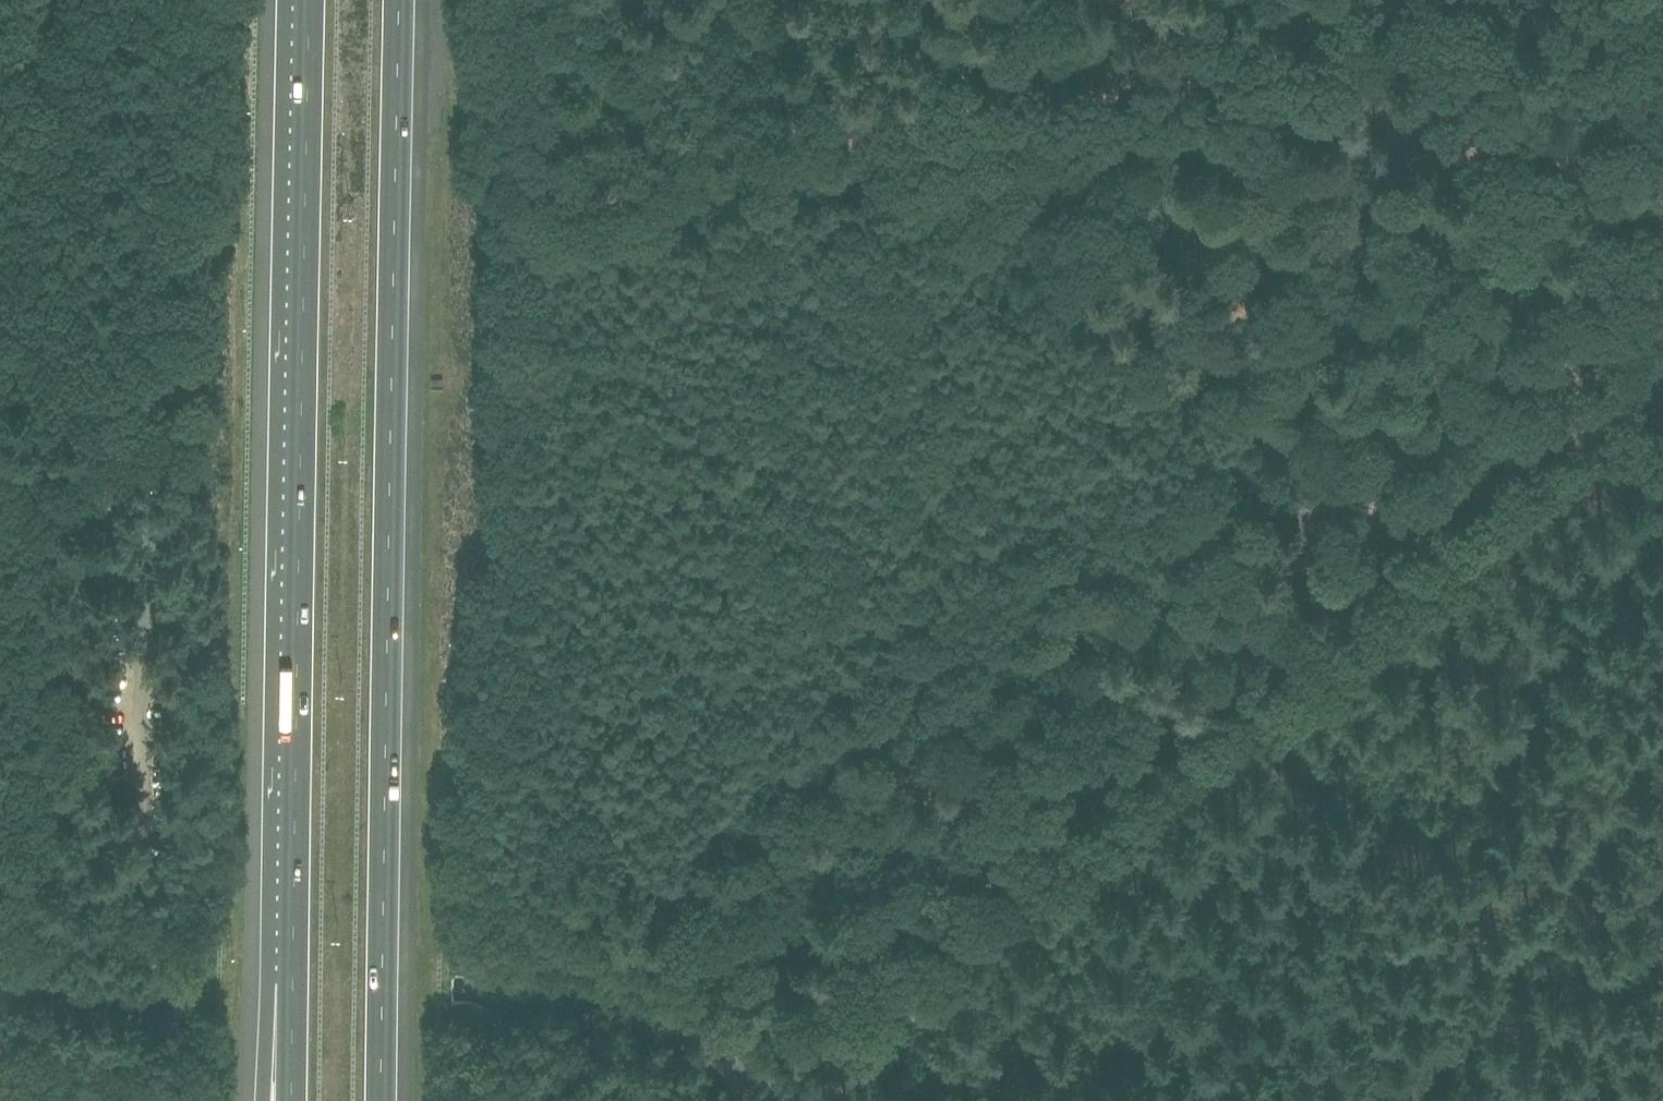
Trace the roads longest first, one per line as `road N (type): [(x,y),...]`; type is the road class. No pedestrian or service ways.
road 1 (track): [(1213,1100),(1148,971),(818,557),(778,490),(730,0)]
road 2 (motorway): [(384,1100),(405,0)]
road 3 (track): [(1662,409),(843,1034)]
road 4 (motorway): [(308,0),(292,979)]
road 5 (track): [(752,169),(1660,0)]
road 6 (unclassified): [(788,1100),(605,1009),(528,992),(457,990)]
road 7 (unclassified): [(207,985),(457,990)]
road 8 (unclassified): [(207,985),(0,982)]
road 9 (motorway): [(292,979),(266,1057),(263,1100)]
road 10 (motorway): [(292,979),(291,1100)]

